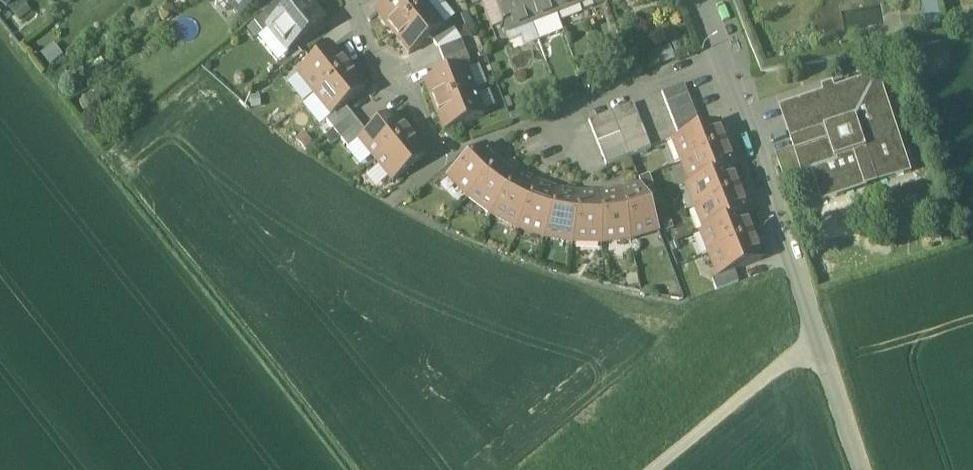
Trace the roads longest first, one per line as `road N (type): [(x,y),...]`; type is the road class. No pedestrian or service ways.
road 1 (track): [(0,32),(355,469)]
road 2 (residential): [(349,0),(375,61),(404,80),(431,141),(448,154),(719,59)]
road 3 (residential): [(827,349),(719,59)]
road 4 (track): [(656,469),(797,356),(827,349)]
road 5 (unclassified): [(864,469),(827,349)]

